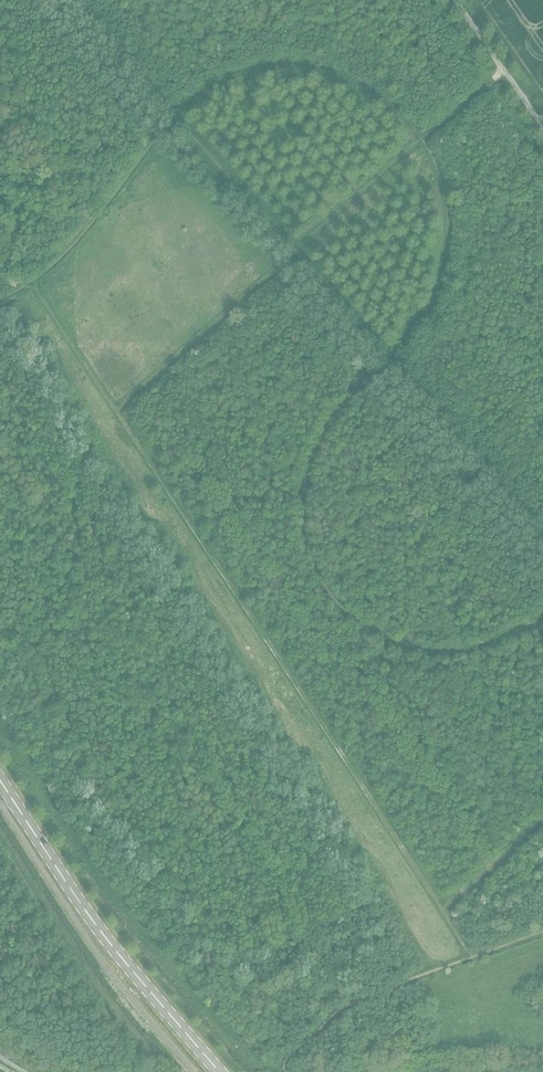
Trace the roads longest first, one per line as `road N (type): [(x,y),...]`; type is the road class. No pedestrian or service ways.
road 1 (secondary): [(219,1071),(100,932),(0,778)]
road 2 (unclassified): [(542,129),(455,0)]

